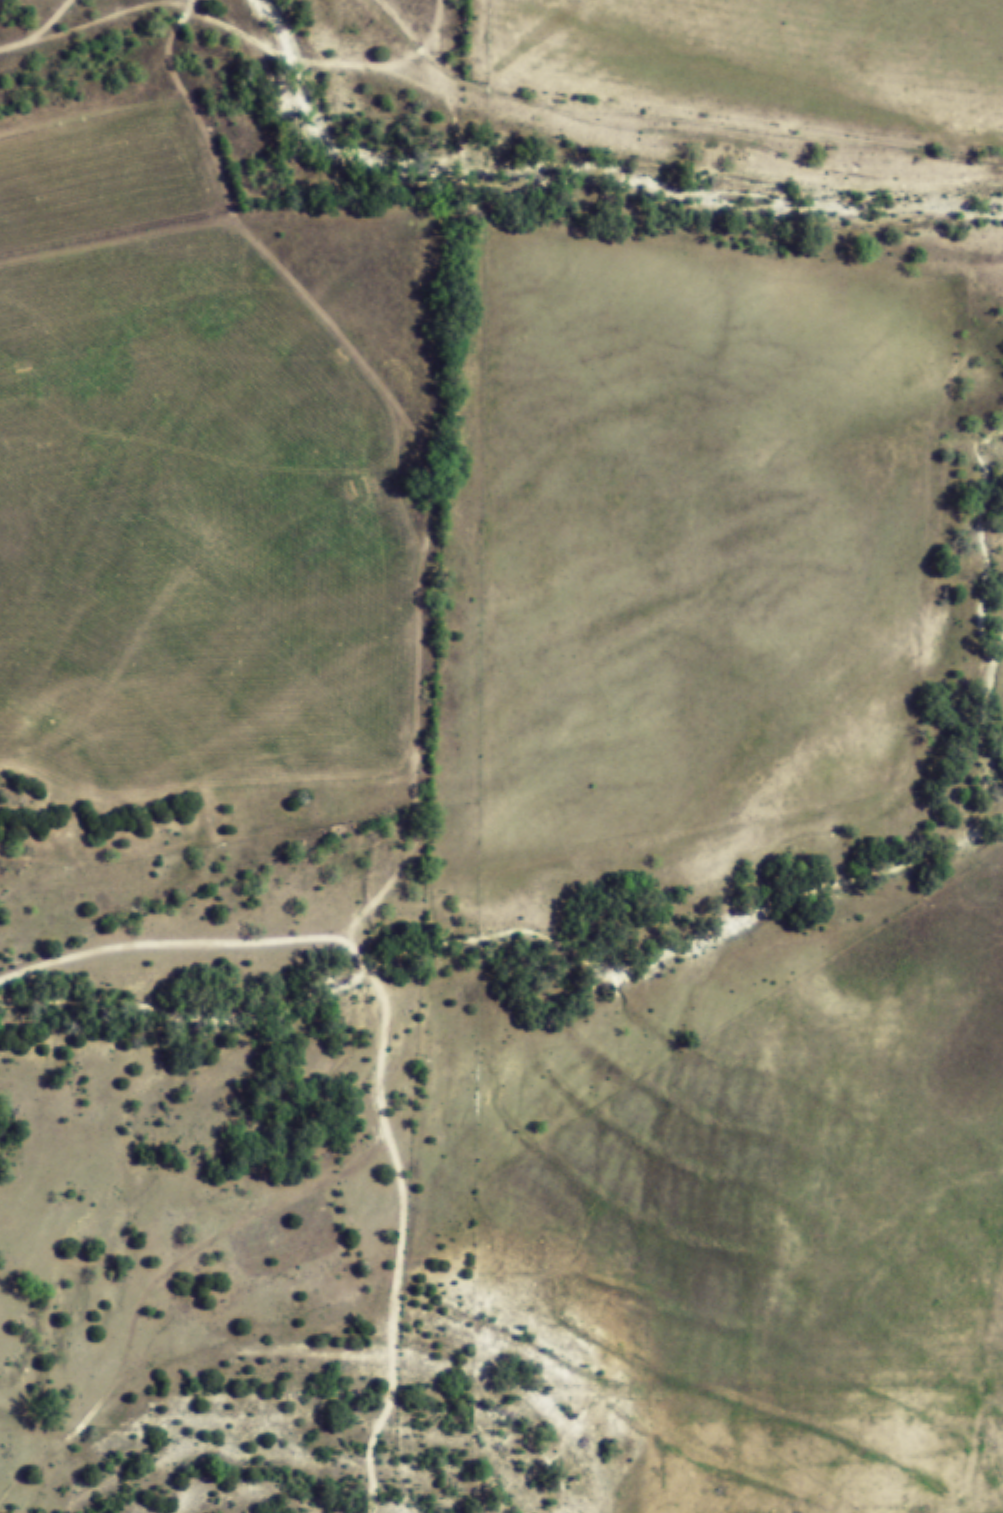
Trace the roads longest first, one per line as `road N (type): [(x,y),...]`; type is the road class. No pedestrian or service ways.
road 1 (residential): [(390,0),(446,64),(519,102),(651,129),(1002,169)]

